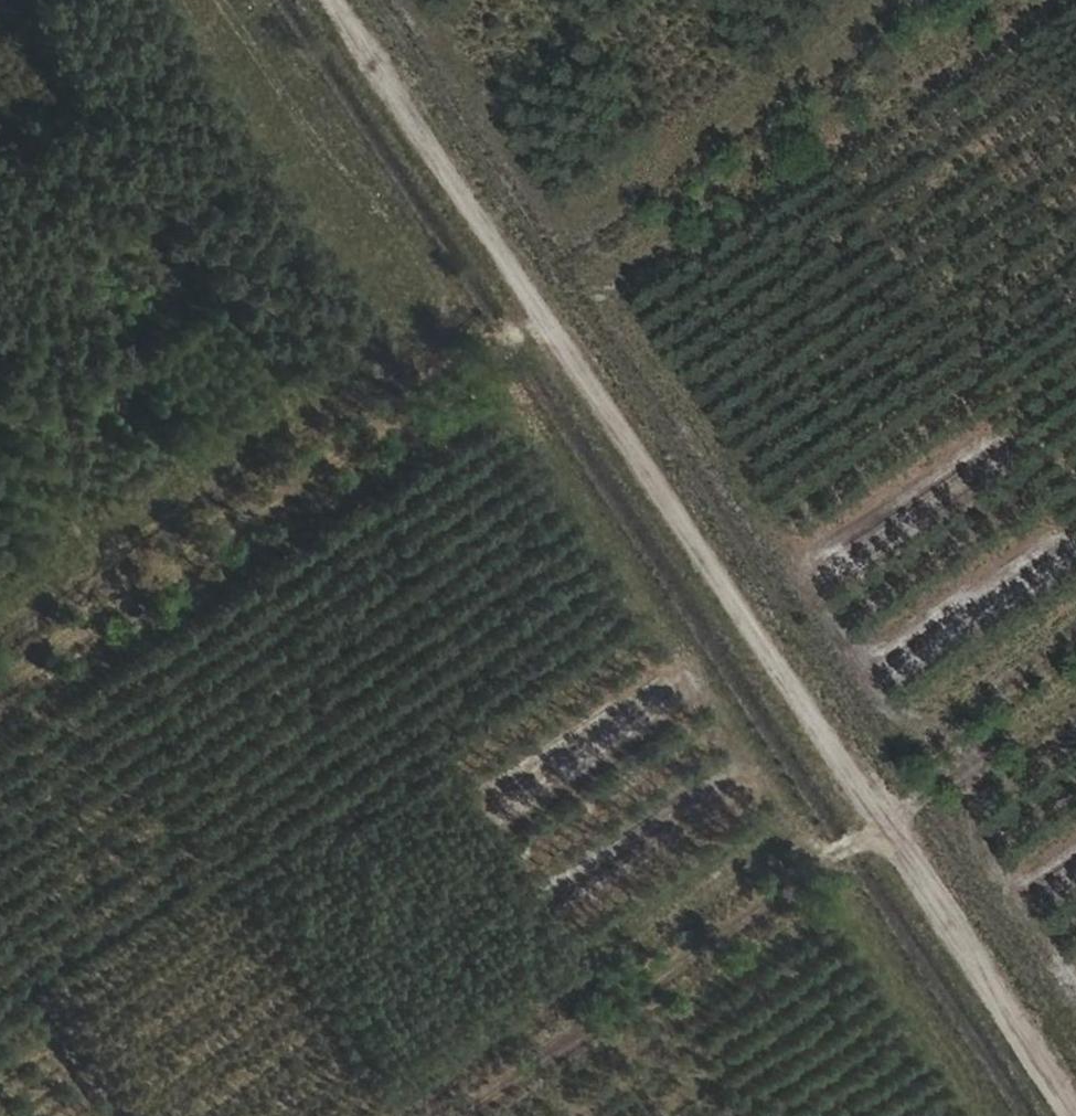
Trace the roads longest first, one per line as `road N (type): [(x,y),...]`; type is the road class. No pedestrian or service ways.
road 1 (track): [(344,0),(1075,1099)]

